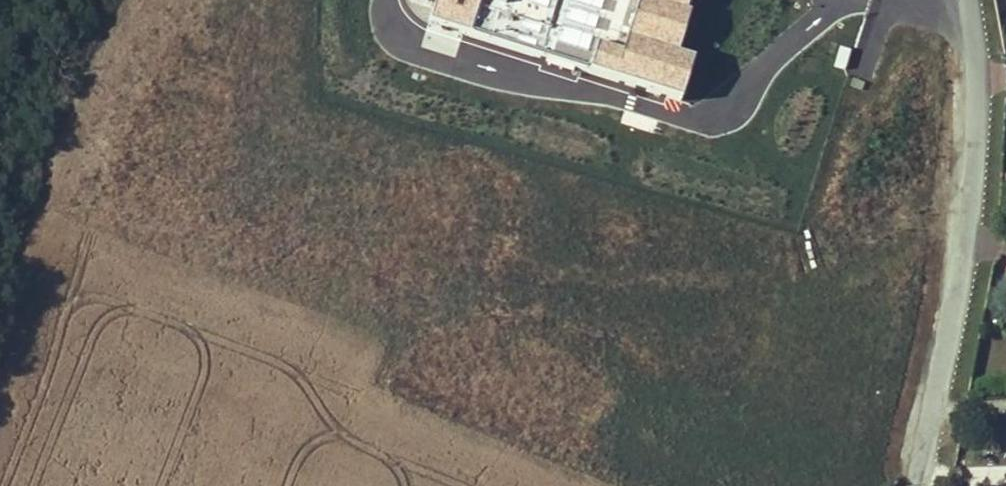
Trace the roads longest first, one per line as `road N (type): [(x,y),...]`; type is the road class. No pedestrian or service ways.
road 1 (unclassified): [(968,0),(975,186),(946,400)]

